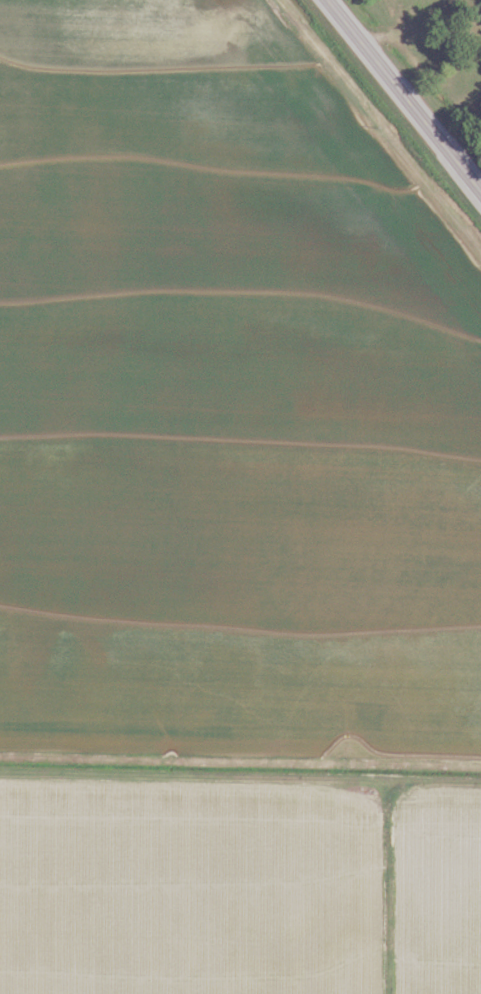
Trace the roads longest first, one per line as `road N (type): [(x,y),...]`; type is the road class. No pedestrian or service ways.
road 1 (primary): [(480,192),(329,0)]

